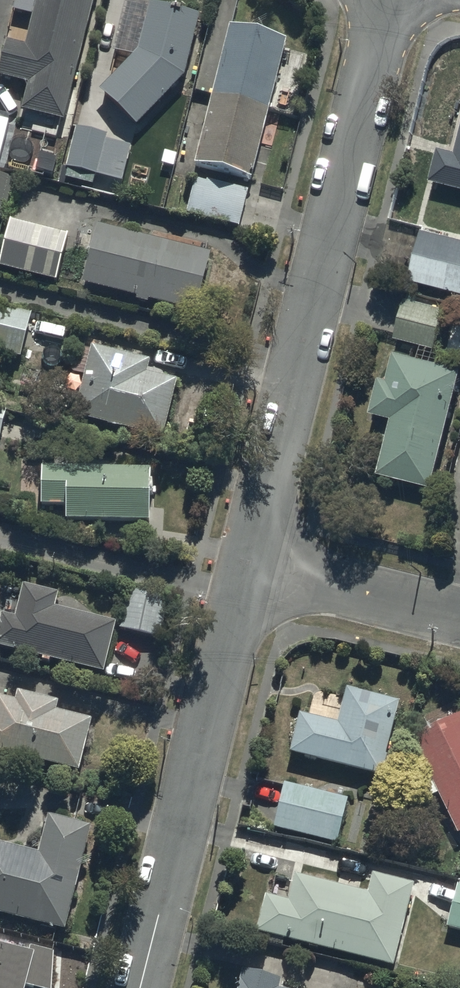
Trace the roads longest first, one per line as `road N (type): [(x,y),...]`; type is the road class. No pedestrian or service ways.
road 1 (residential): [(389,0),(248,573)]
road 2 (residential): [(248,573),(145,987)]
road 3 (residential): [(459,621),(248,573)]

